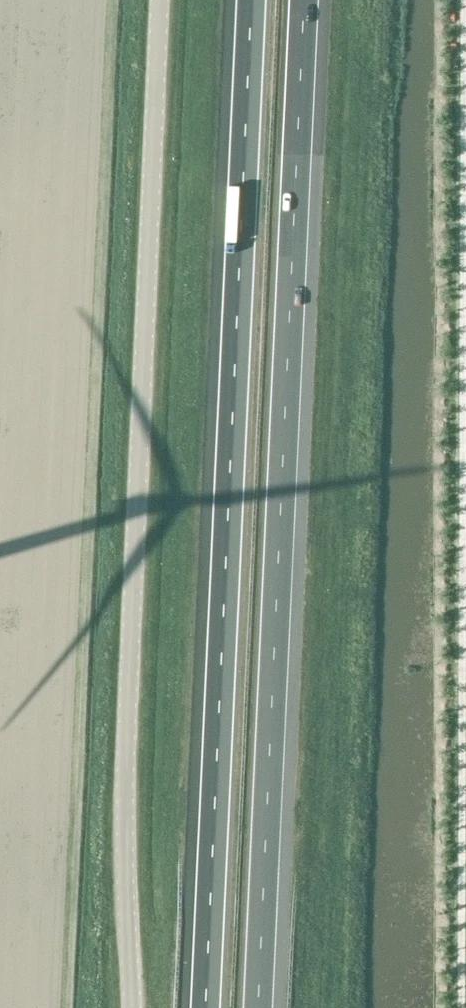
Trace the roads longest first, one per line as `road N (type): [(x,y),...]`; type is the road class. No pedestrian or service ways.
road 1 (motorway): [(252,0),(204,1007)]
road 2 (motorway): [(258,1007),(305,0)]
road 3 (unclassified): [(134,1007),(127,846),(161,0)]

